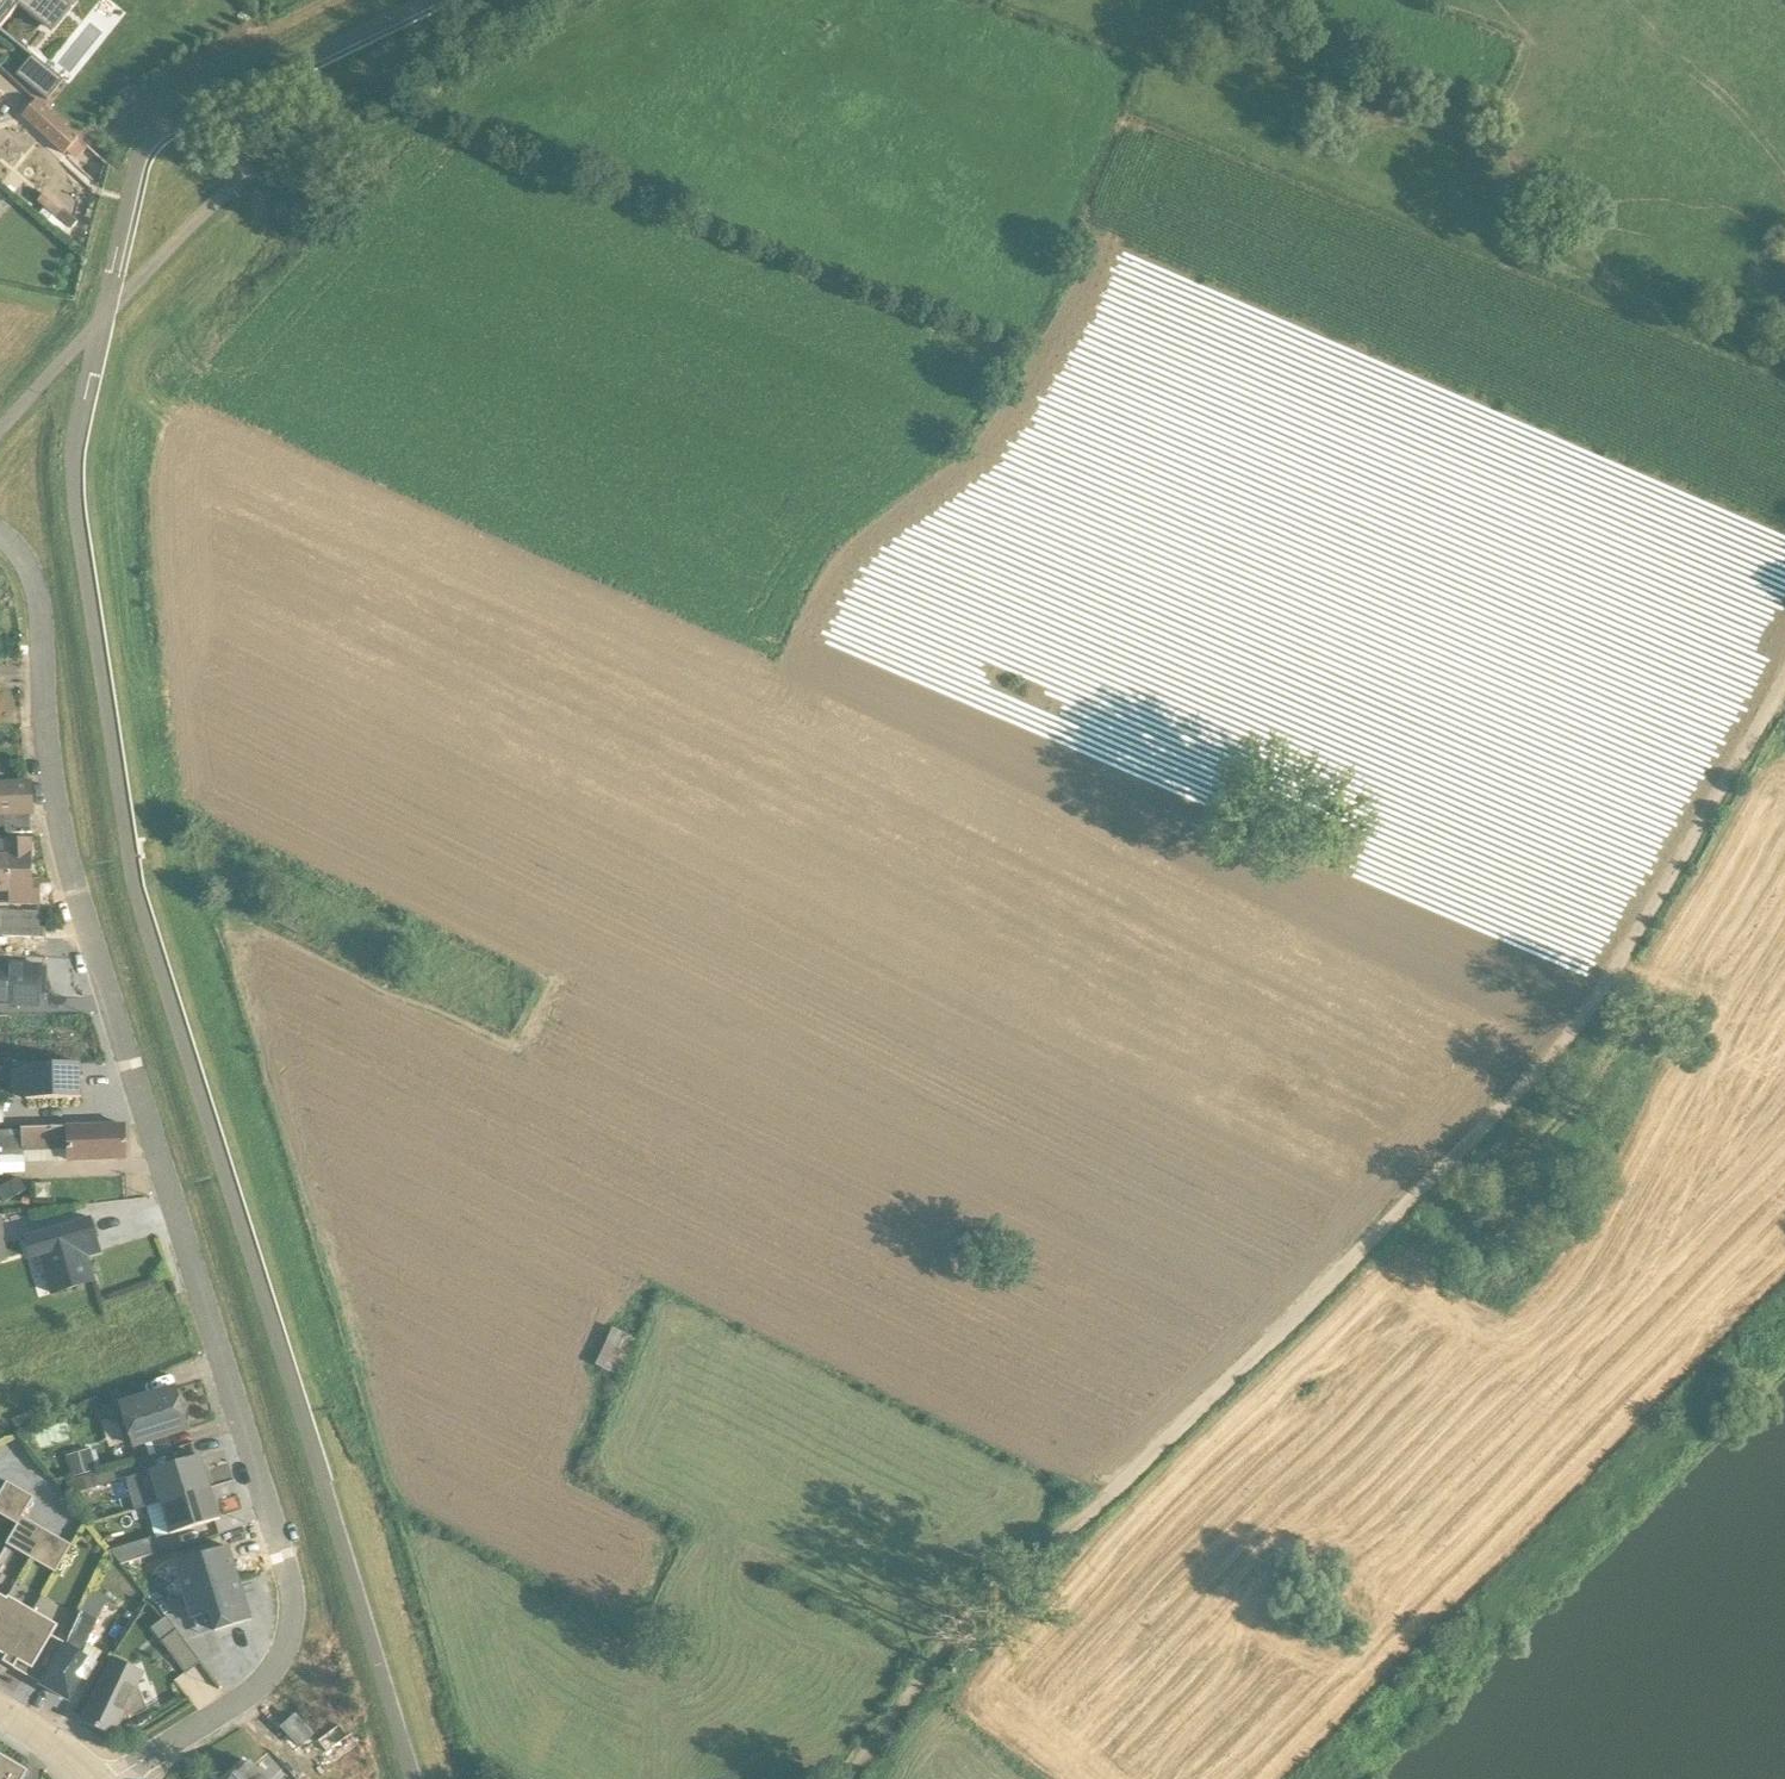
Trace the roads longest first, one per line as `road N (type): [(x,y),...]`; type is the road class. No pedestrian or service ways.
road 1 (track): [(1784,667),(1671,878),(1537,1068),(1227,1387),(964,1626),(850,1778)]
road 2 (residential): [(112,1778),(261,1688),(292,1633),(292,1598),(68,863),(46,727),(38,600),(24,554),(0,534)]
road 3 (unclassified): [(252,171),(0,430)]
road 4 (track): [(504,0),(315,105),(252,171)]

